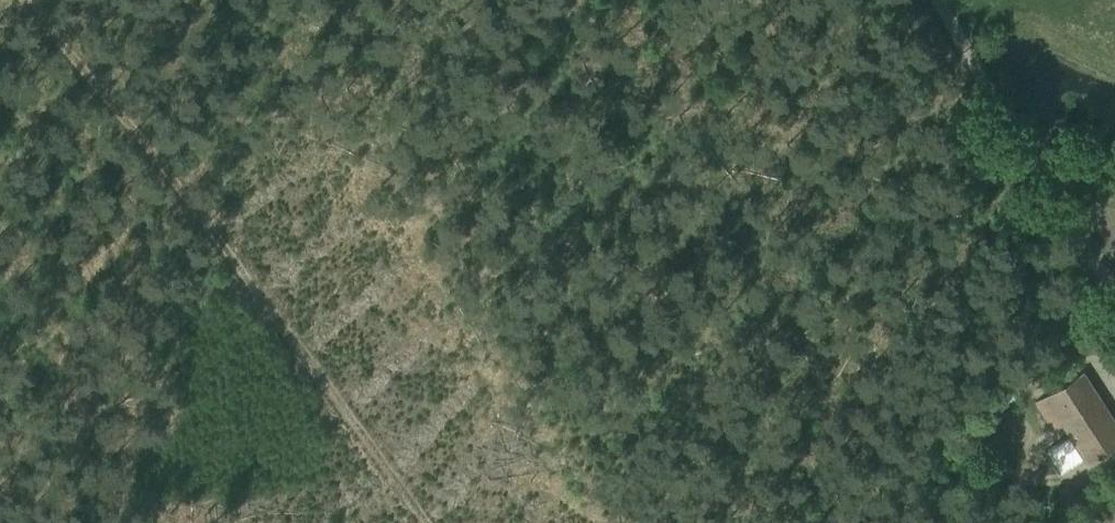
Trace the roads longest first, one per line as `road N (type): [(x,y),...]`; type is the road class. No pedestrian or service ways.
road 1 (track): [(22,0),(250,277),(429,522)]
road 2 (track): [(937,0),(1017,149),(1114,297)]

